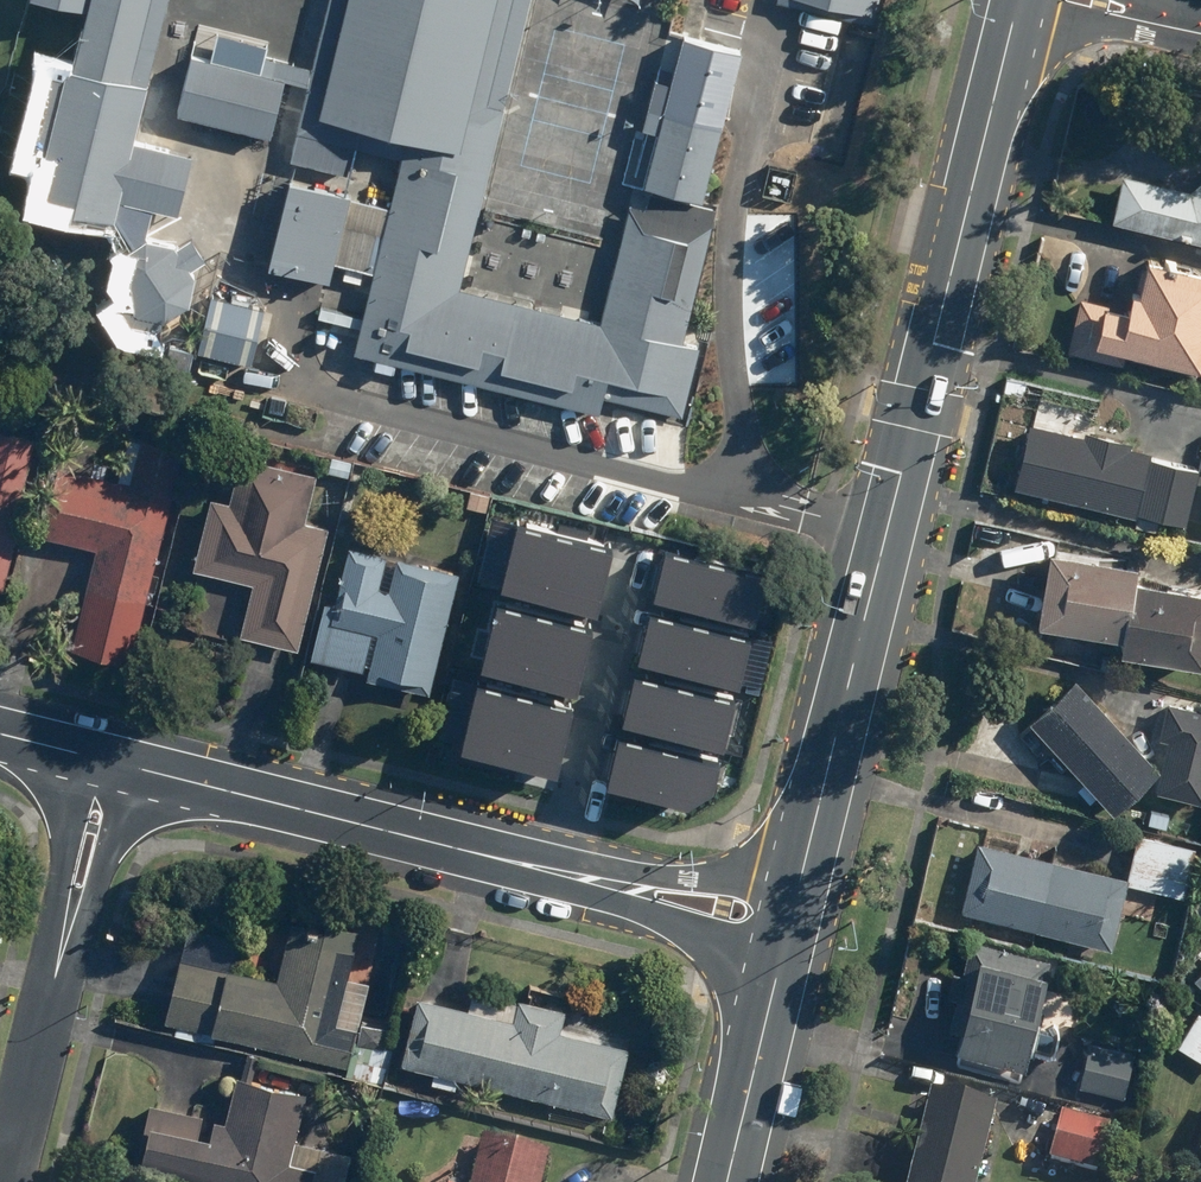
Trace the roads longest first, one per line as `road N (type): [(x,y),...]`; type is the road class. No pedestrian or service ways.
road 1 (secondary): [(797,897),(878,538),(1016,2)]
road 2 (residential): [(105,761),(619,884)]
road 3 (residential): [(3,1181),(105,761)]
road 4 (secondary): [(727,1181),(787,944)]
road 5 (residential): [(619,884),(669,875),(797,897)]
road 6 (residential): [(787,944),(658,911),(619,884)]
road 7 (residential): [(1187,30),(1016,2)]

